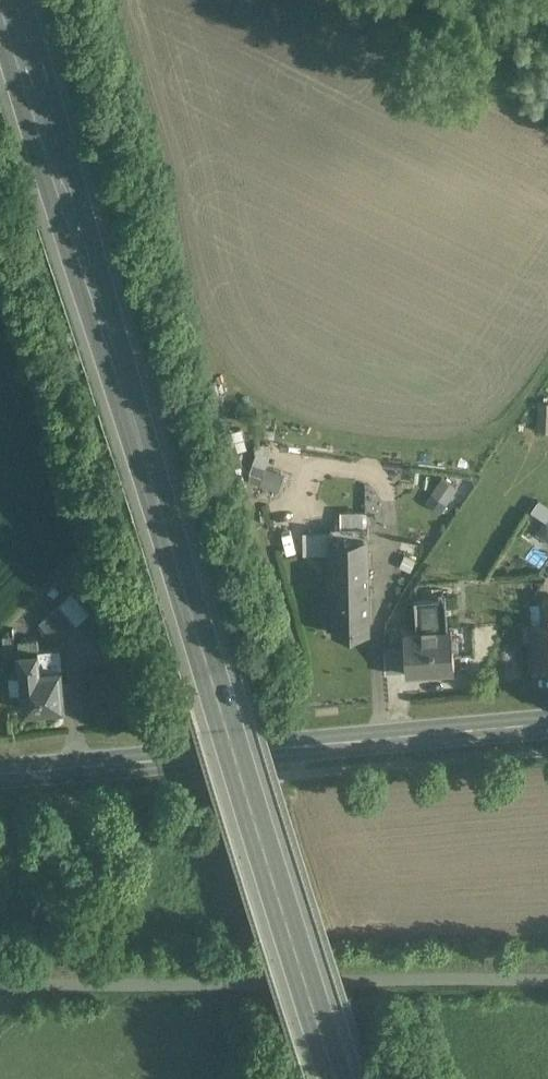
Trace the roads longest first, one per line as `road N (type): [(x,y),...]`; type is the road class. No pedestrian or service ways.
road 1 (primary): [(343,1078),(10,0)]
road 2 (primary): [(547,724),(0,772)]

